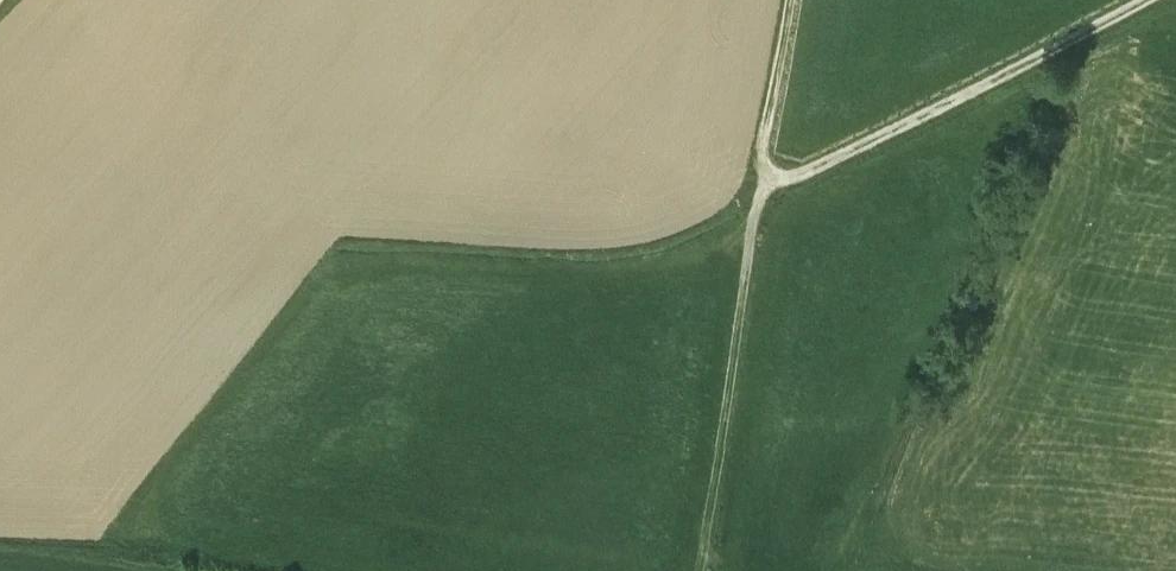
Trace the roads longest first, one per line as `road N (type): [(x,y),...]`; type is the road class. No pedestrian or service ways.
road 1 (track): [(759,196),(1154,0)]
road 2 (track): [(697,570),(759,196)]
road 3 (track): [(790,0),(759,196)]

